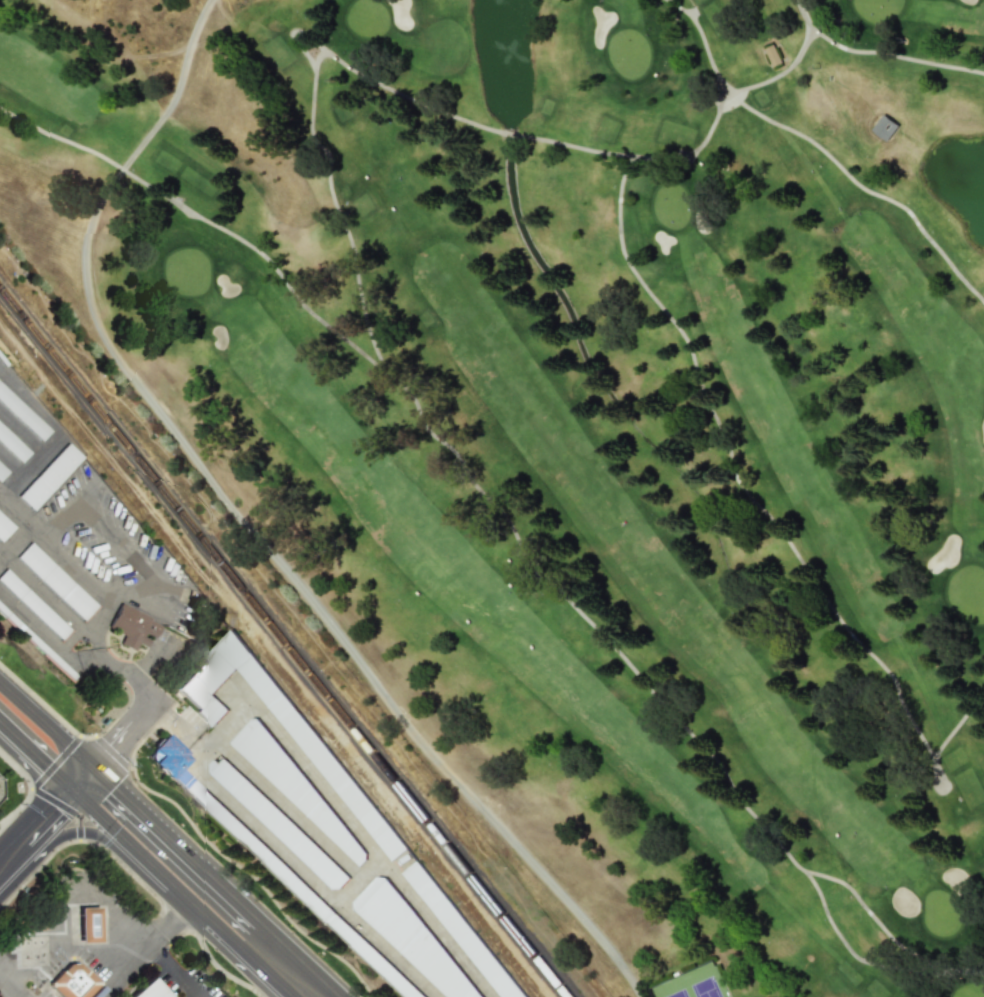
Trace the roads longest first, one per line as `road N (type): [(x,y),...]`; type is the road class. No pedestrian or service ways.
road 1 (secondary): [(318,996),(307,971),(95,770)]
road 2 (secondary): [(98,824),(282,996)]
road 3 (secondary): [(95,770),(0,874)]
road 4 (secondary): [(95,770),(0,681)]

